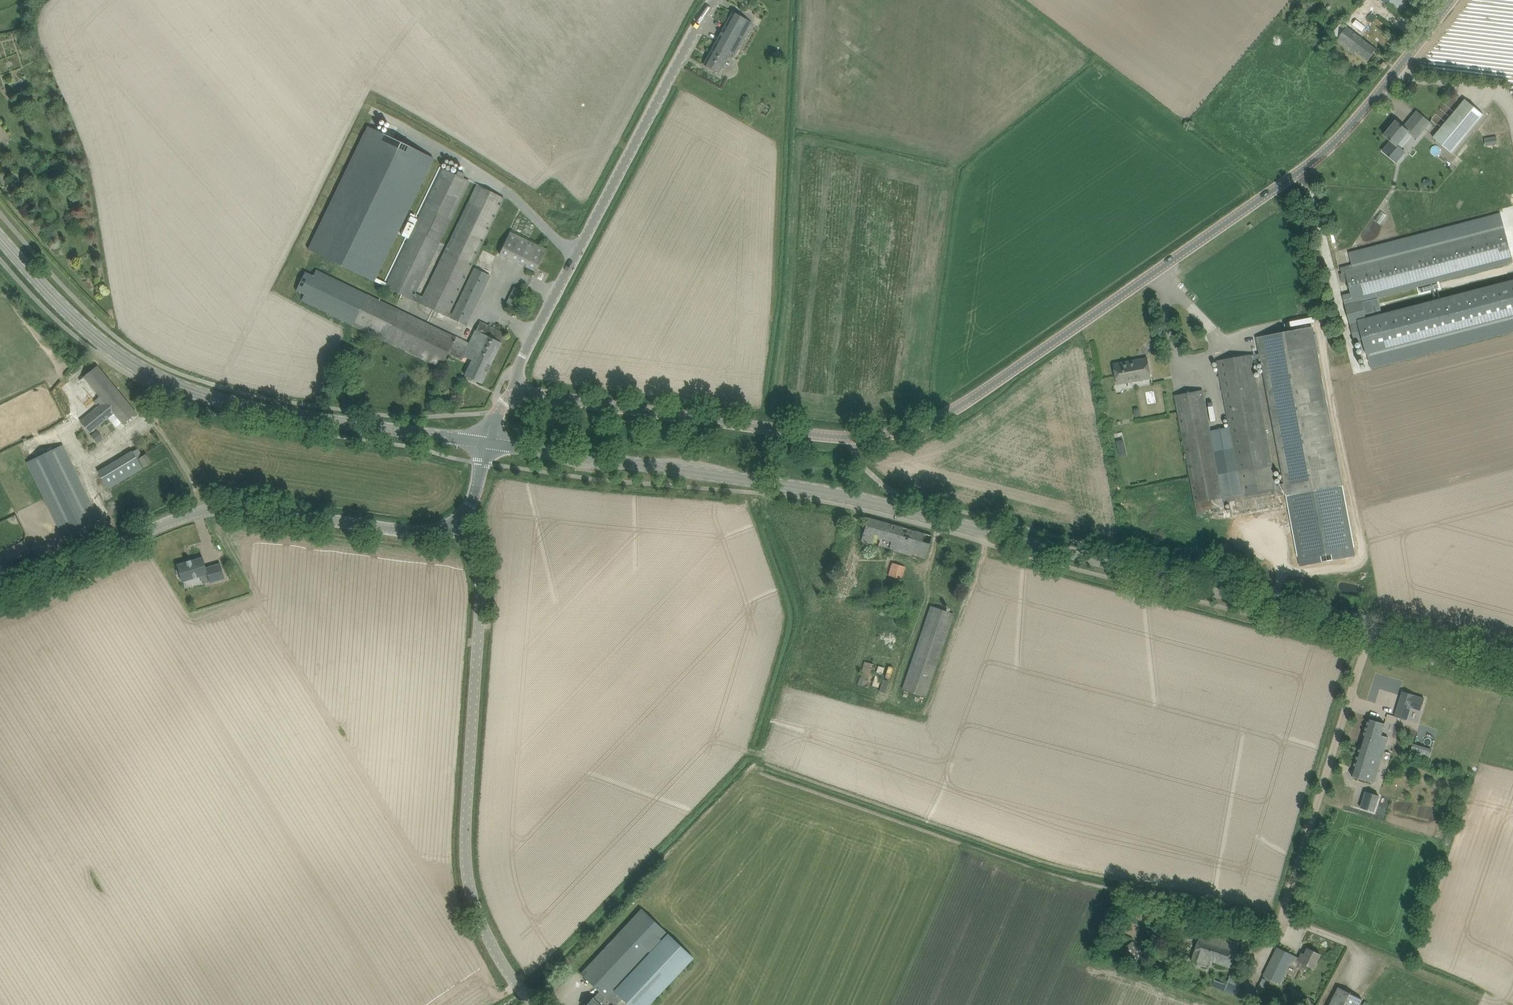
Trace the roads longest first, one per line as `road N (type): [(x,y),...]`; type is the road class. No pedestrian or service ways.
road 1 (tertiary): [(514,391),(847,436),(907,432),(956,410),(1300,172),(1364,112),(1452,0)]
road 2 (tertiary): [(1512,669),(834,492),(491,443)]
road 3 (tertiary): [(491,443),(276,413),(165,380),(65,309),(0,236)]
road 4 (unclassified): [(535,1004),(504,968),(470,889),(465,852),(482,587),(459,523)]
road 5 (unclassified): [(459,523),(416,532),(215,509),(162,525),(0,602)]
road 6 (unclassified): [(514,391),(524,353),(714,0)]

